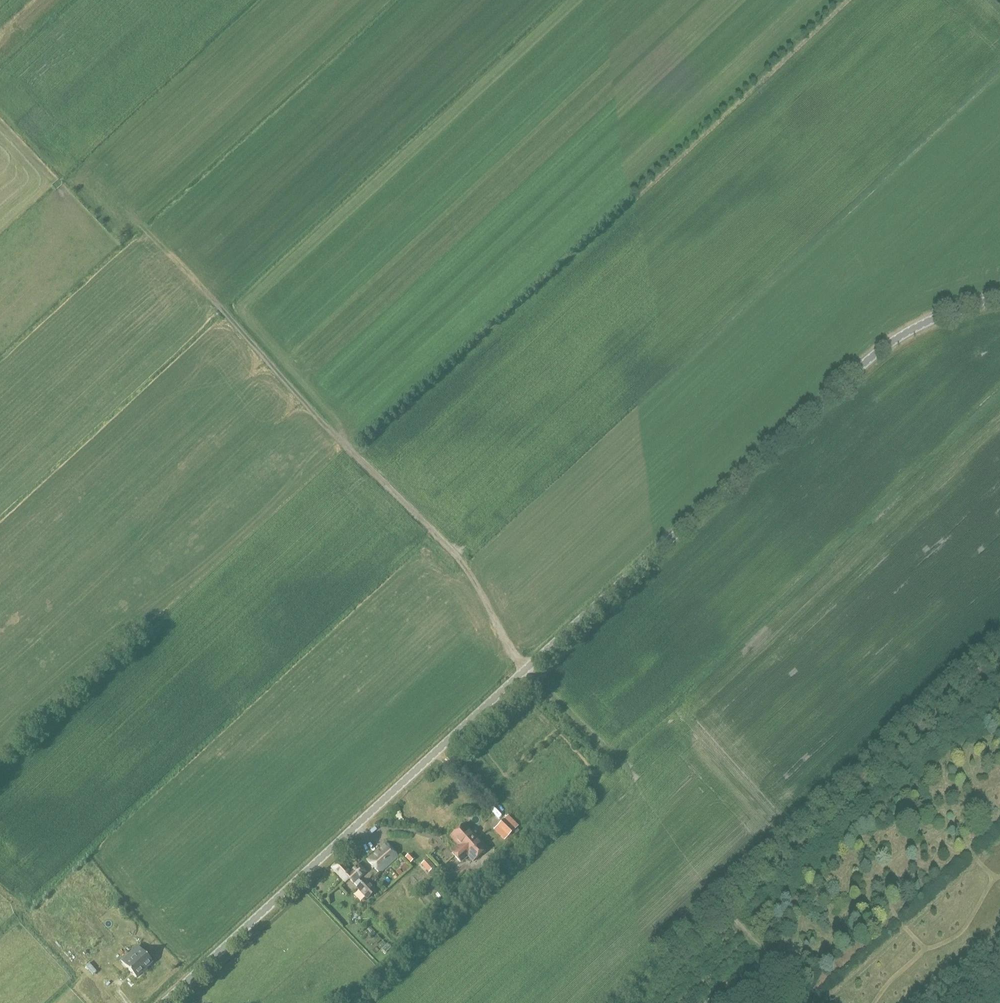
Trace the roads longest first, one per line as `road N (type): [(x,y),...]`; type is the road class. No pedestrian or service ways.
road 1 (unclassified): [(166,1002),(845,378),(934,315),(999,296)]
road 2 (track): [(609,755),(535,680),(465,566),(343,444)]
road 3 (track): [(343,444),(137,222)]

